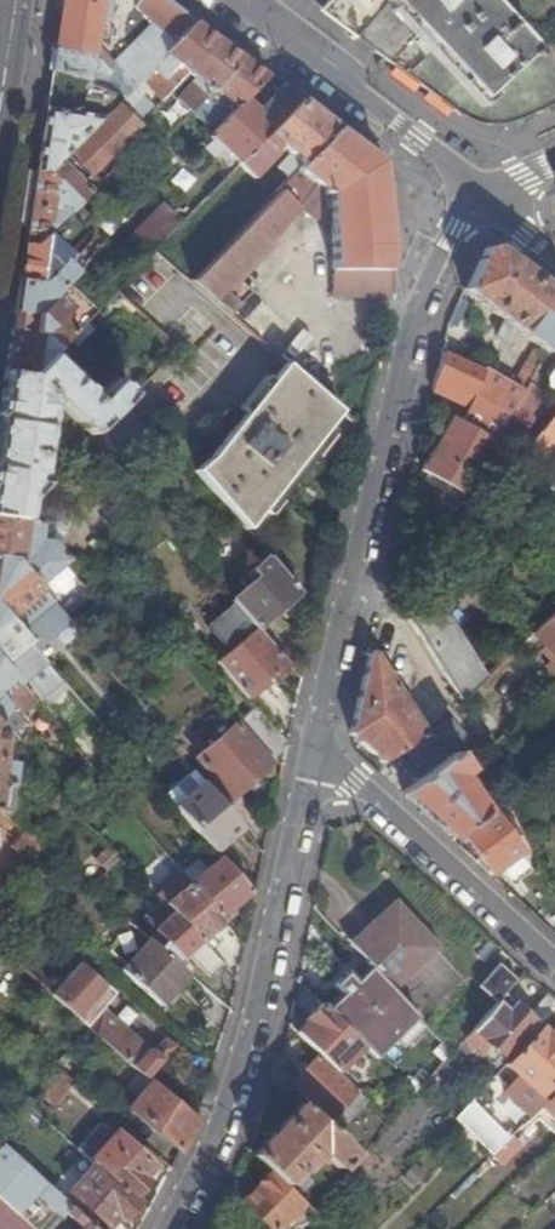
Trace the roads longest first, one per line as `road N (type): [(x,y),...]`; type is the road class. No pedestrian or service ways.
road 1 (residential): [(314,753),(417,306),(482,198)]
road 2 (residential): [(168,1228),(209,1154),(255,1031),(314,753)]
road 3 (residential): [(554,975),(314,753)]
road 4 (secondary): [(482,198),(229,0)]
road 5 (primary): [(0,119),(18,0)]

